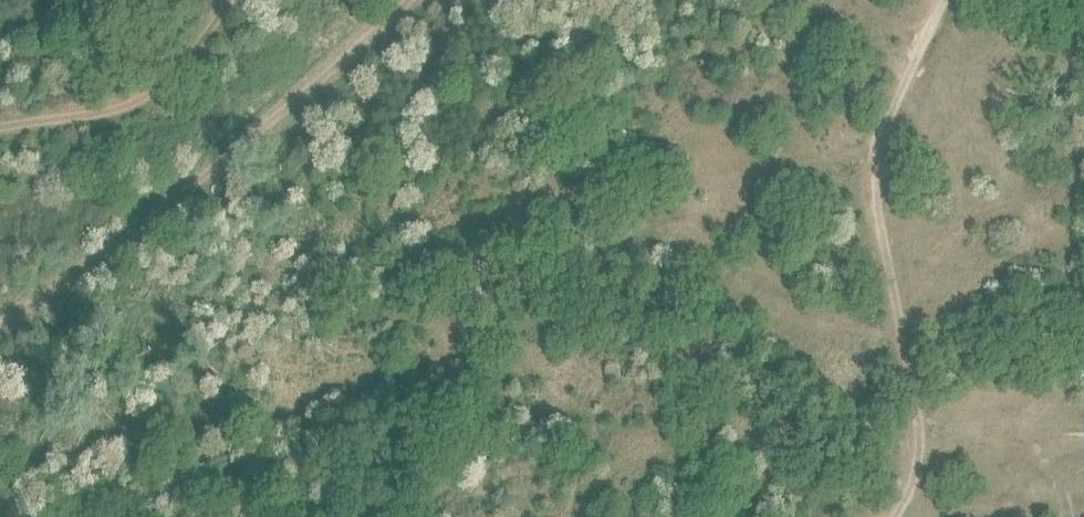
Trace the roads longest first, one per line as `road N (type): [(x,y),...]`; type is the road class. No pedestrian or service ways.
road 1 (track): [(887,516),(916,475),(920,451),(873,178),(876,151),(939,0)]
road 2 (track): [(0,325),(191,198),(398,0)]
road 3 (track): [(0,128),(135,103),(169,83),(229,0)]

